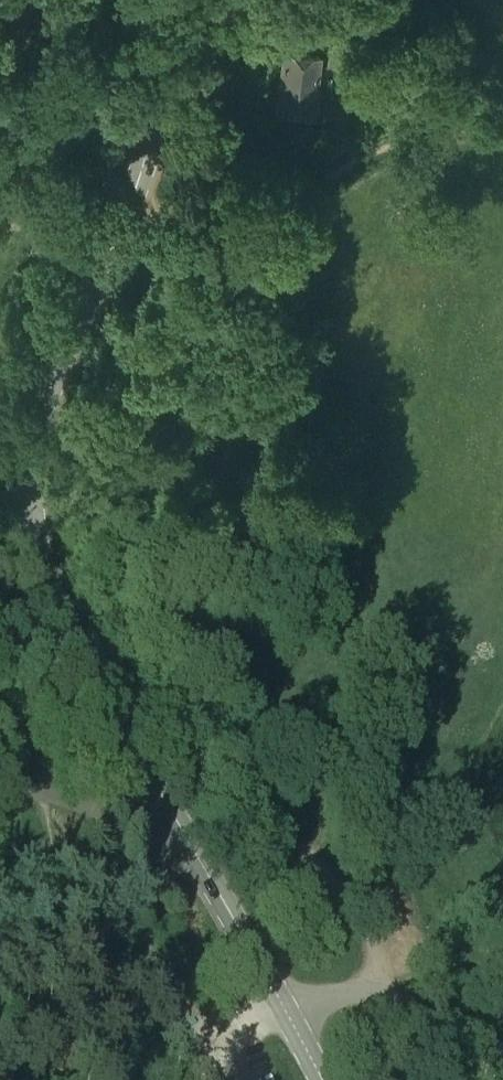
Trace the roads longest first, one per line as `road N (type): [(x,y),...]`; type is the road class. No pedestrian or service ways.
road 1 (secondary): [(321,1079),(80,656),(38,548),(34,457),(43,411),(150,143),(151,67),(137,0)]
road 2 (track): [(443,136),(355,160),(309,206),(225,462),(206,555),(206,656),(233,753),(259,801),(365,927),(379,994)]
road 3 (track): [(225,462),(223,403),(207,345),(136,193)]
road 4 (track): [(235,0),(171,125),(150,143)]
road 5 (track): [(0,177),(136,193)]
road 6 (track): [(502,1052),(379,994)]

